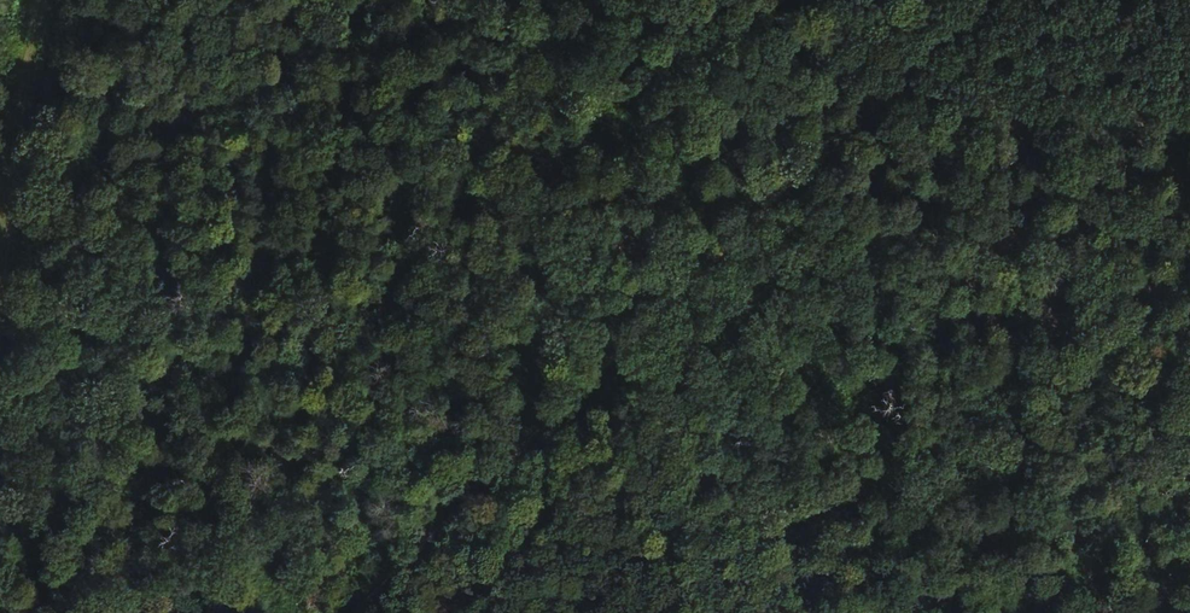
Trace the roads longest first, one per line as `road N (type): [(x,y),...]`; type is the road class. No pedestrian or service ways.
road 1 (track): [(1111,612),(815,0)]
road 2 (track): [(0,315),(44,0)]

